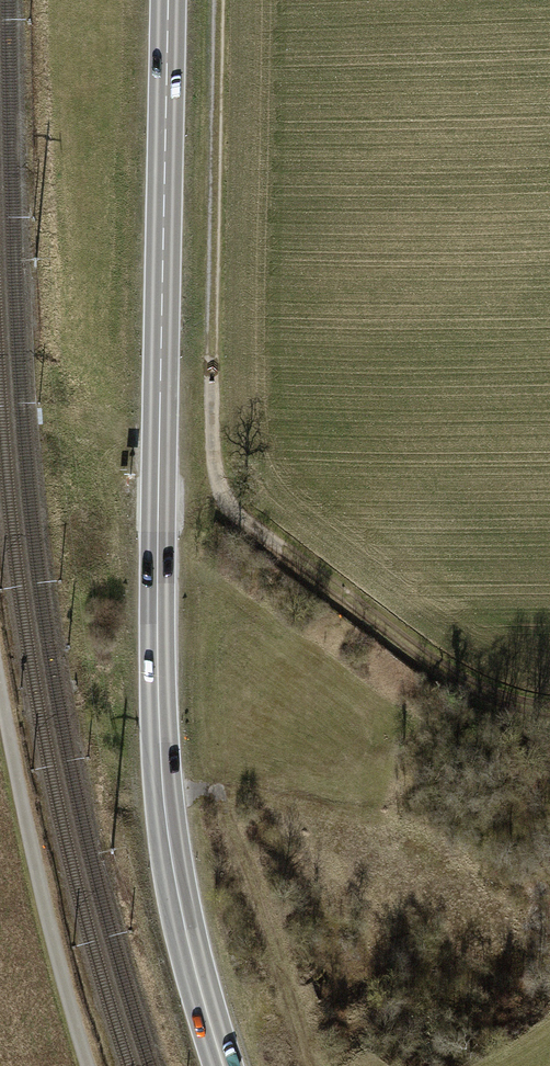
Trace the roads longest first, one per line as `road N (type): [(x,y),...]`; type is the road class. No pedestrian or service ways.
road 1 (primary): [(224,1065),(182,904),(160,735),(170,0)]
road 2 (track): [(220,0),(212,454),(239,515),(469,682),(517,707),(549,712)]
road 3 (track): [(314,1065),(219,789),(164,788)]

